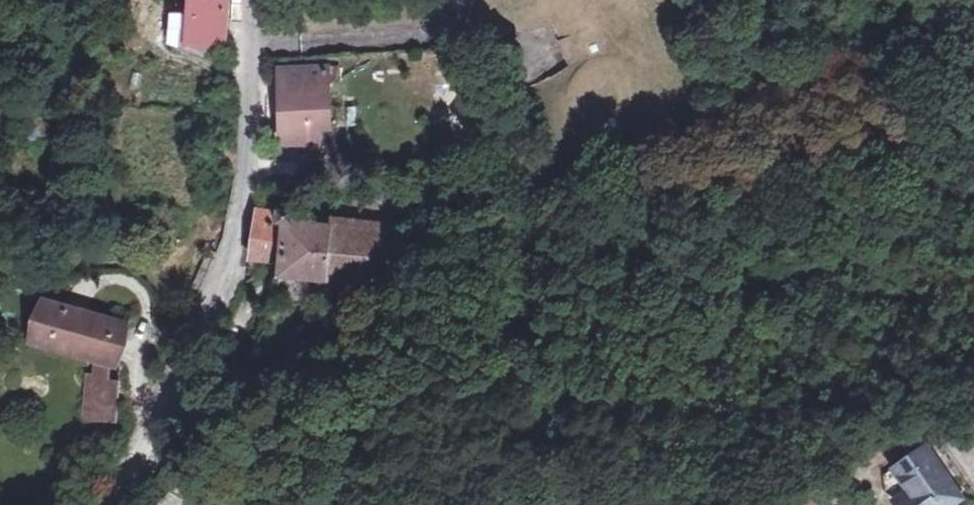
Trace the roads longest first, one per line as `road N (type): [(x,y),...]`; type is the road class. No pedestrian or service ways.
road 1 (residential): [(114,504),(238,235),(250,139),(248,0)]

